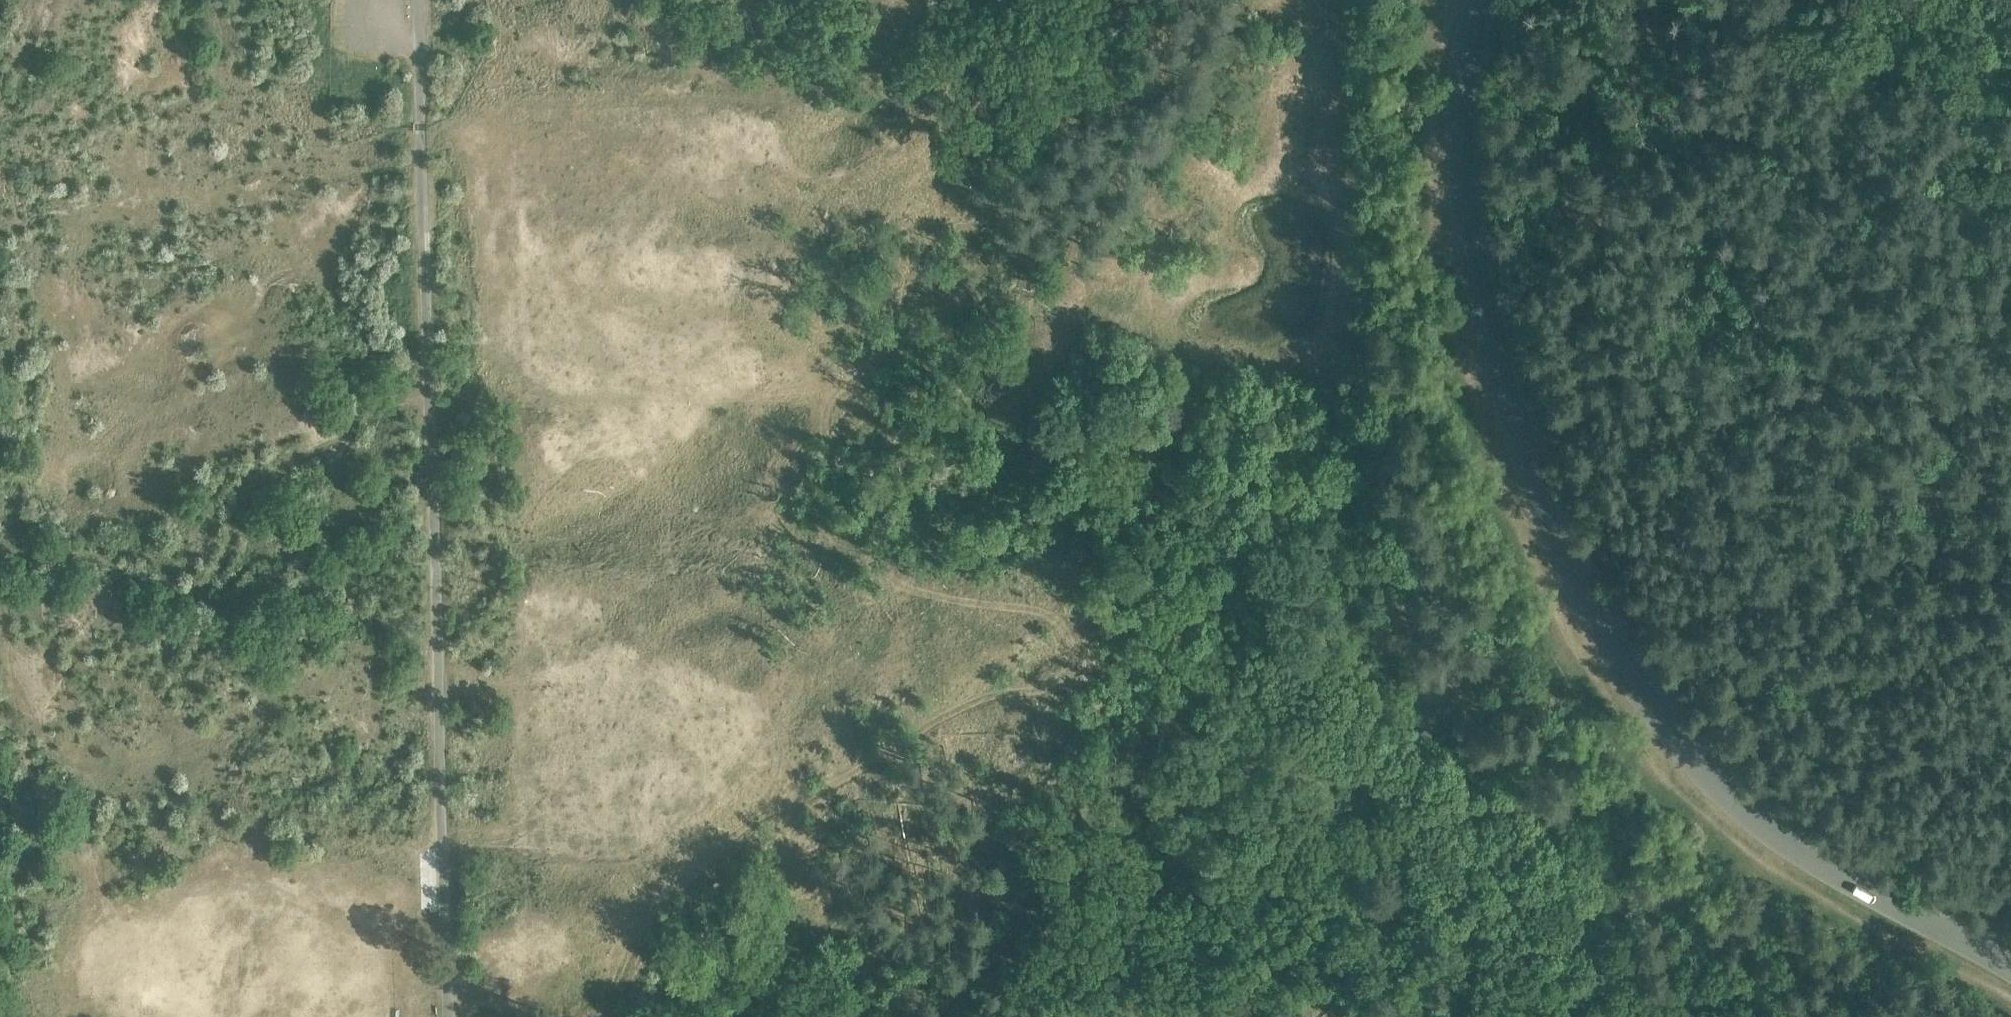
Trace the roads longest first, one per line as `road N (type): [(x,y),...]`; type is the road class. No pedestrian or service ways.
road 1 (unclassified): [(2010,969),(1812,860),(1716,784),(1645,698),(1584,589),(1502,394),(1466,229),(1455,148),(1463,70),(1485,0)]

